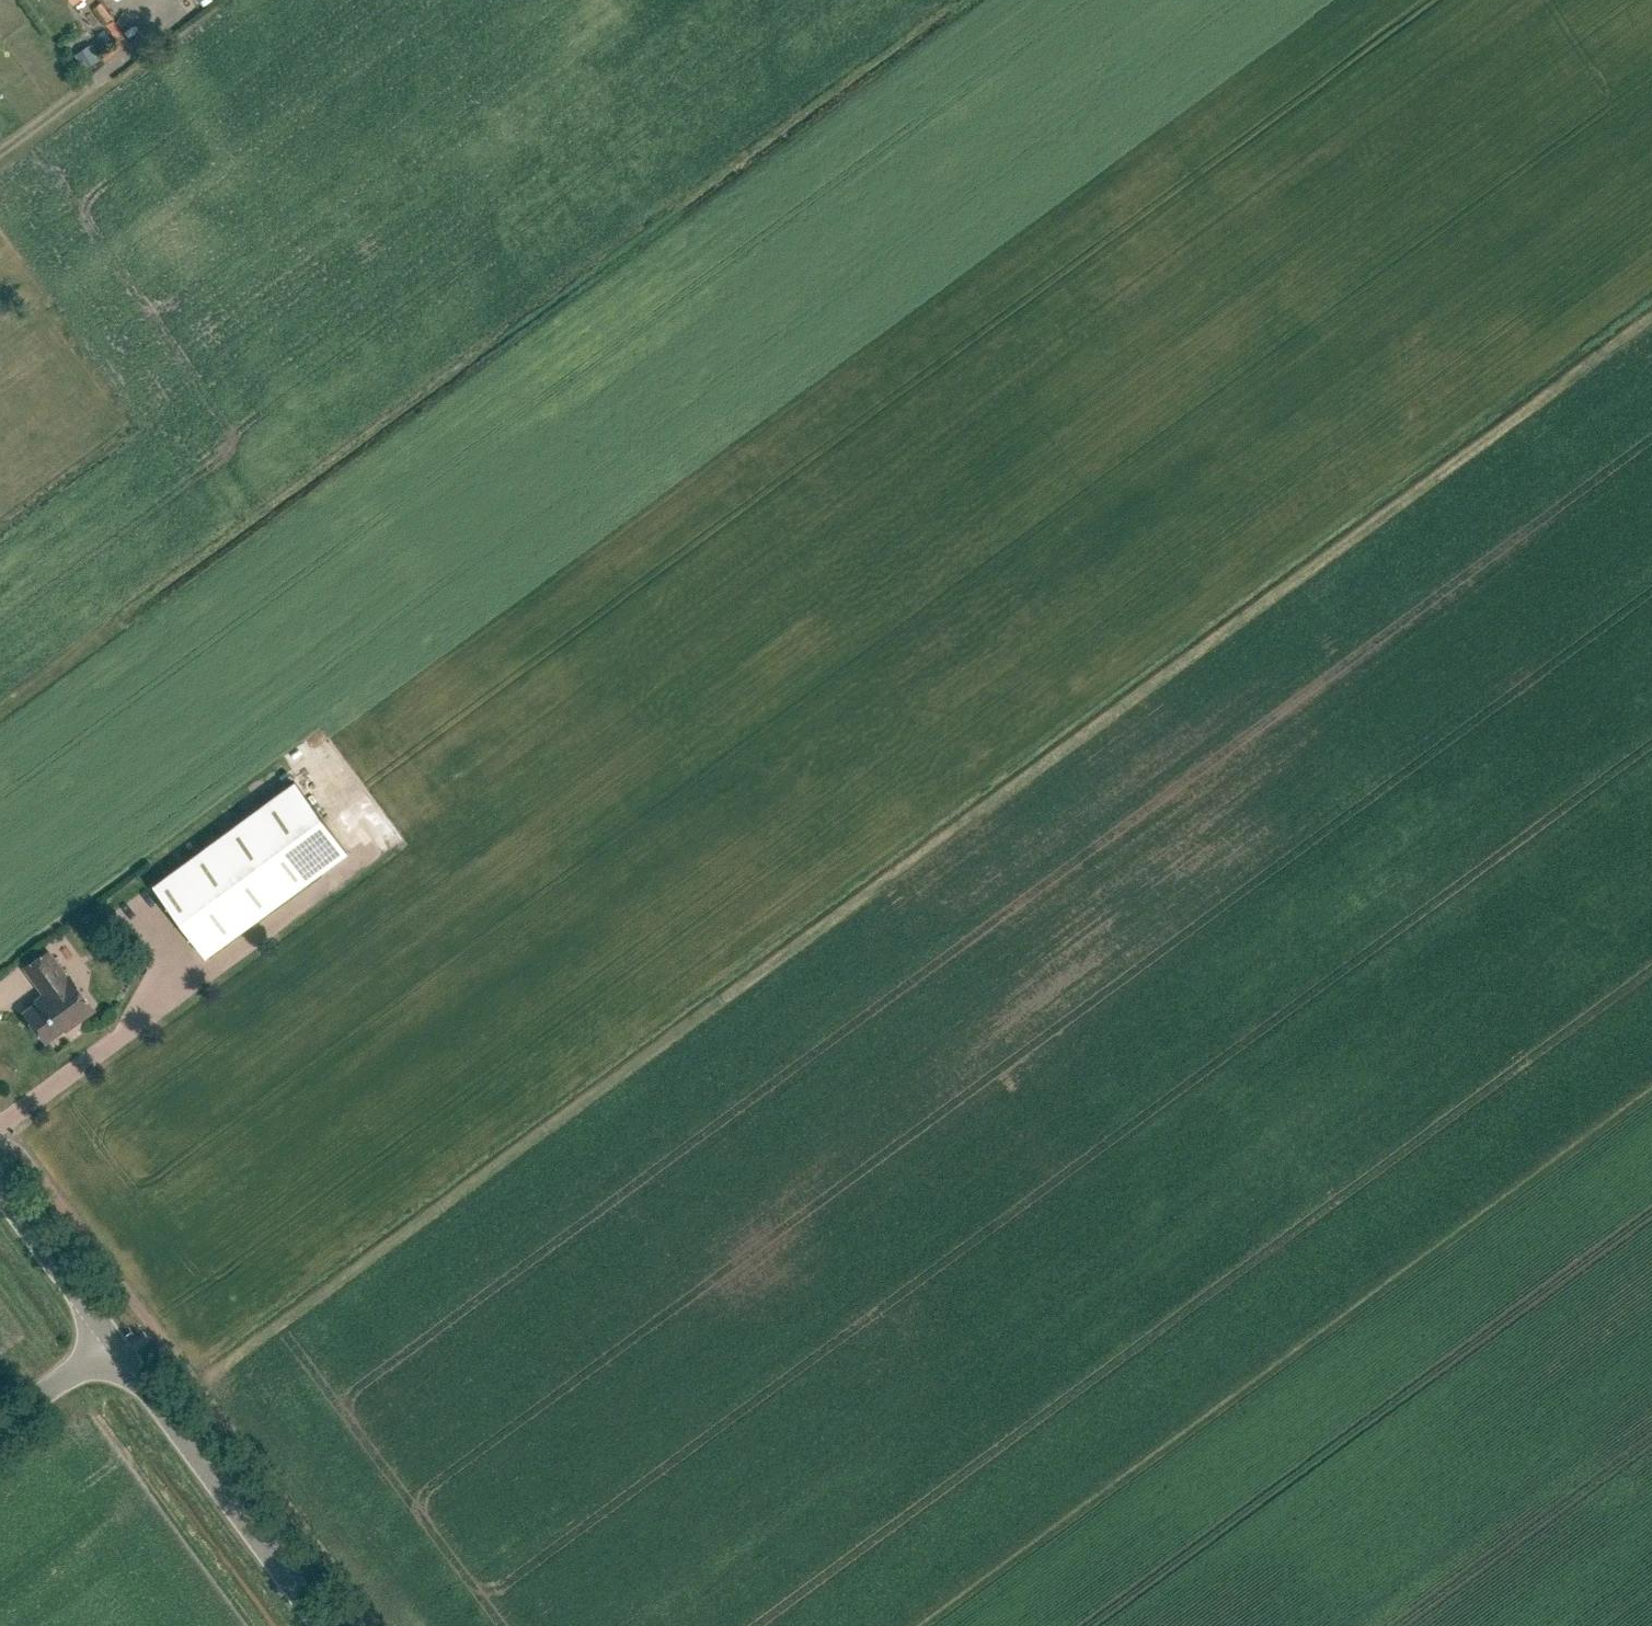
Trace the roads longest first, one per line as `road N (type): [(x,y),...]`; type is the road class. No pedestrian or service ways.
road 1 (tertiary): [(319,1625),(113,1345)]
road 2 (tertiary): [(113,1345),(0,1192)]
road 3 (tertiary): [(0,1425),(113,1345)]

